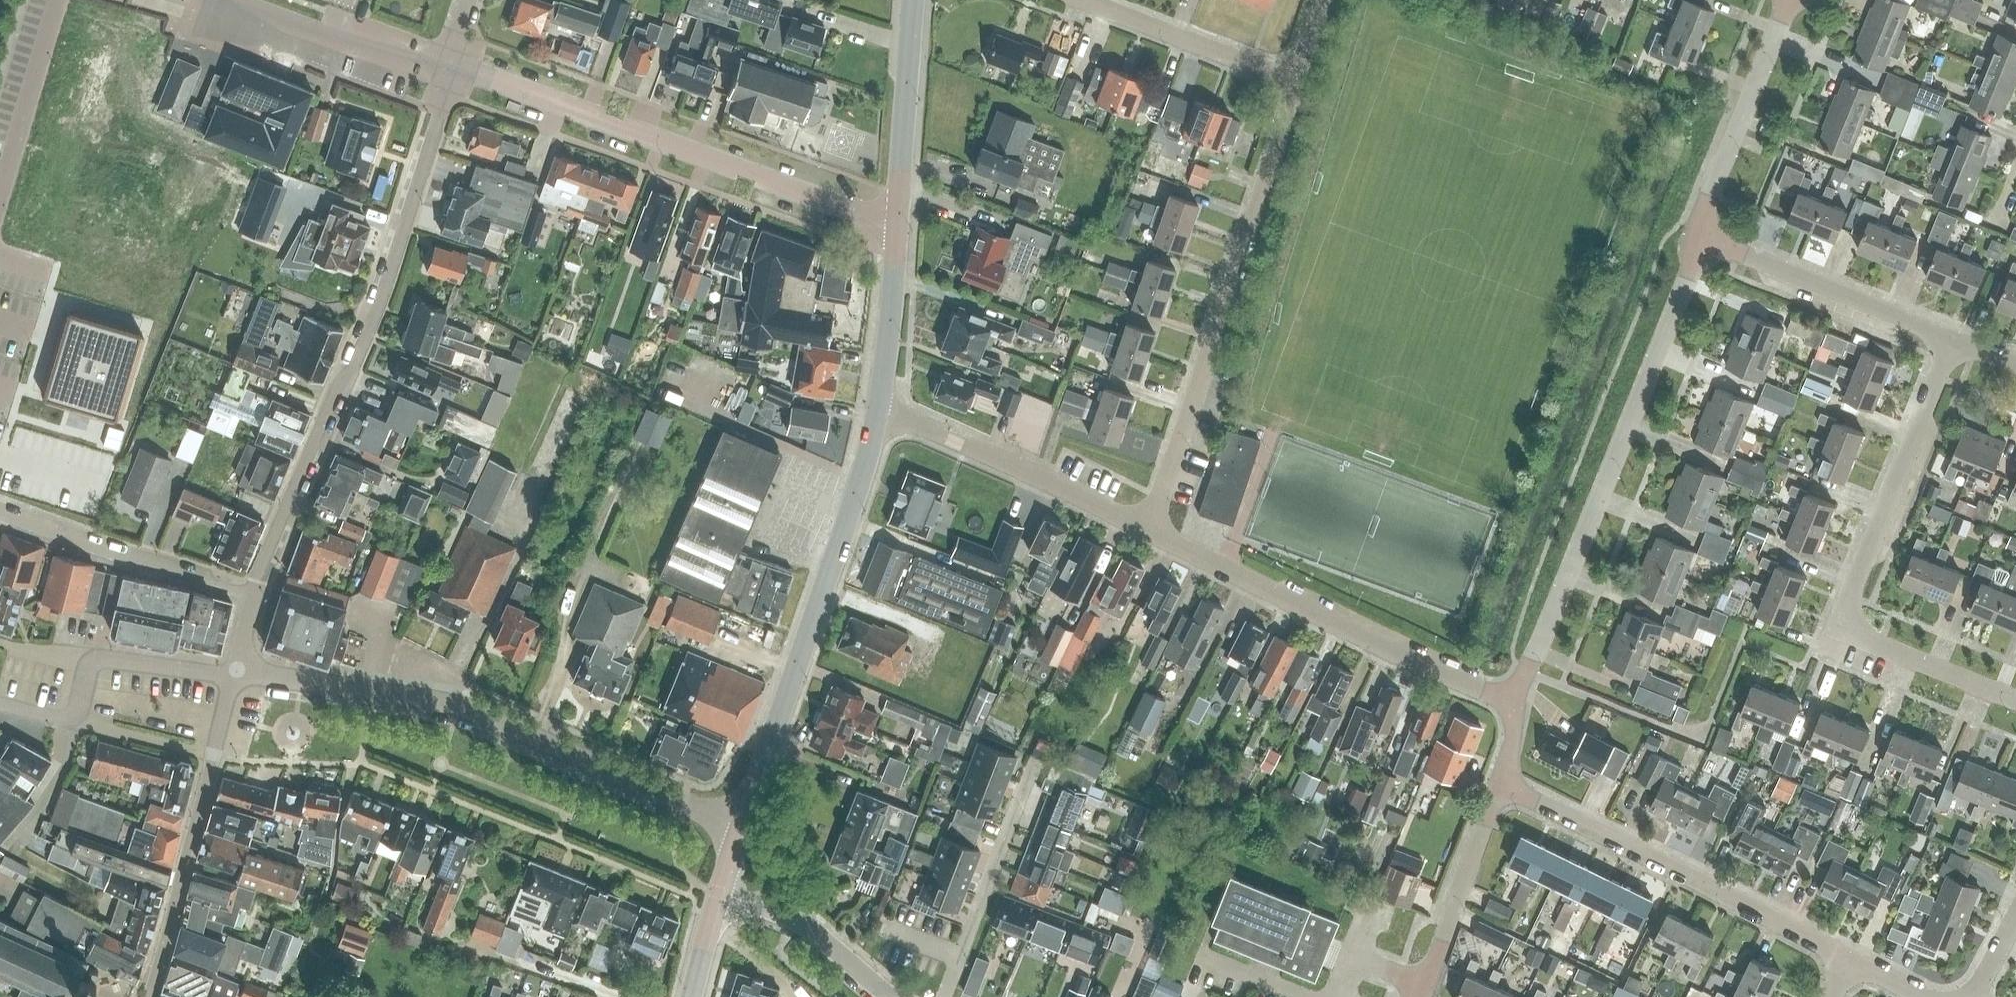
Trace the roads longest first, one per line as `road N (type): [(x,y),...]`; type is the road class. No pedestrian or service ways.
road 1 (residential): [(254,597),(383,293),(450,66)]
road 2 (unclassified): [(741,827),(459,706),(233,674)]
road 3 (residential): [(2015,700),(1837,628),(1953,339)]
road 4 (residential): [(1513,702),(1690,273),(1695,235)]
road 5 (unclassified): [(897,228),(450,66)]
road 6 (residential): [(1150,531),(1300,83)]
road 7 (tertiary): [(741,827),(861,480),(878,410)]
road 8 (residential): [(1513,702),(1150,531)]
road 9 (residential): [(1851,960),(1499,784)]
road 10 (unclassified): [(148,996),(233,674)]
road 11 (residential): [(1150,531),(878,410)]
road 12 (residential): [(1953,339),(1695,235)]
road 13 (residential): [(254,597),(0,510)]
road 14 (residential): [(1695,235),(1780,23),(1799,0)]
road 15 (unclassified): [(450,66),(346,31),(307,41),(229,14),(215,0)]
road 16 (residential): [(1034,761),(944,996)]
road 17 (residential): [(1300,83),(1085,0)]
road 18 (tertiary): [(897,228),(914,0)]
road 19 (residential): [(1420,996),(1499,784)]
road 20 (residential): [(0,194),(57,0)]
road 21 (residential): [(888,996),(796,920),(719,893)]
road 22 (tertiary): [(878,410),(897,228)]
road 23 (residential): [(233,674),(93,661)]
road 24 (unclassified): [(0,704),(72,717),(93,661)]

